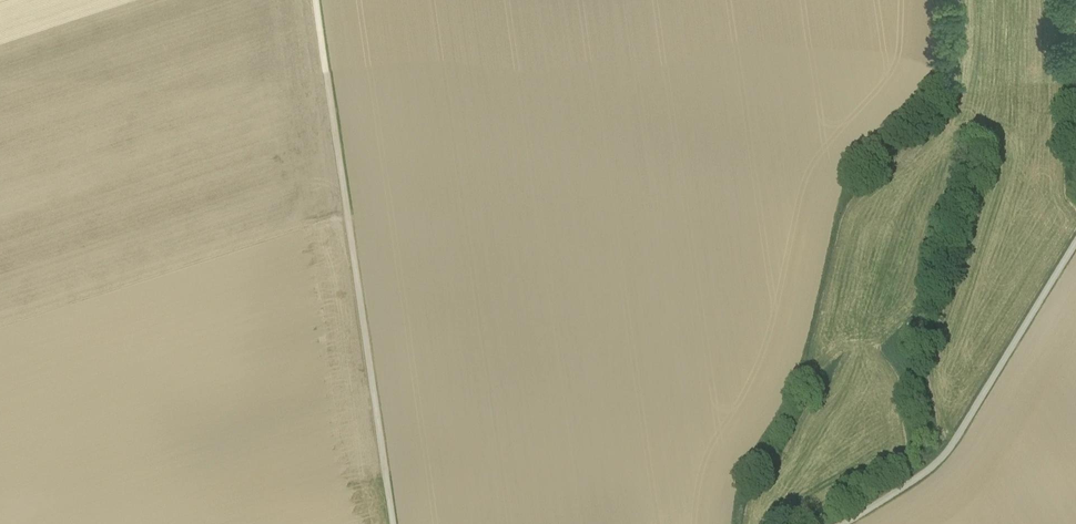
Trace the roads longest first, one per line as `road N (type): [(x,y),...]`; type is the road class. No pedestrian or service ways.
road 1 (track): [(312,0),(389,523)]
road 2 (track): [(1075,250),(943,455),(881,505),(842,523)]

